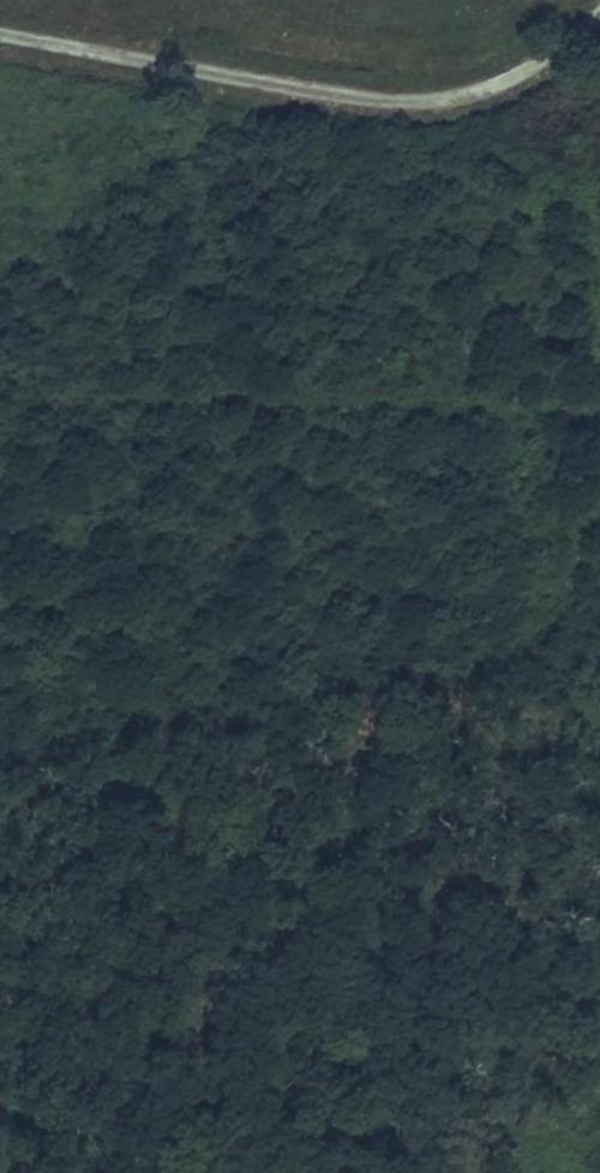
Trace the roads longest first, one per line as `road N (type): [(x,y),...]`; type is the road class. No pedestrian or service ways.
road 1 (track): [(0,34),(324,98),(417,107),(502,84),(599,15)]

